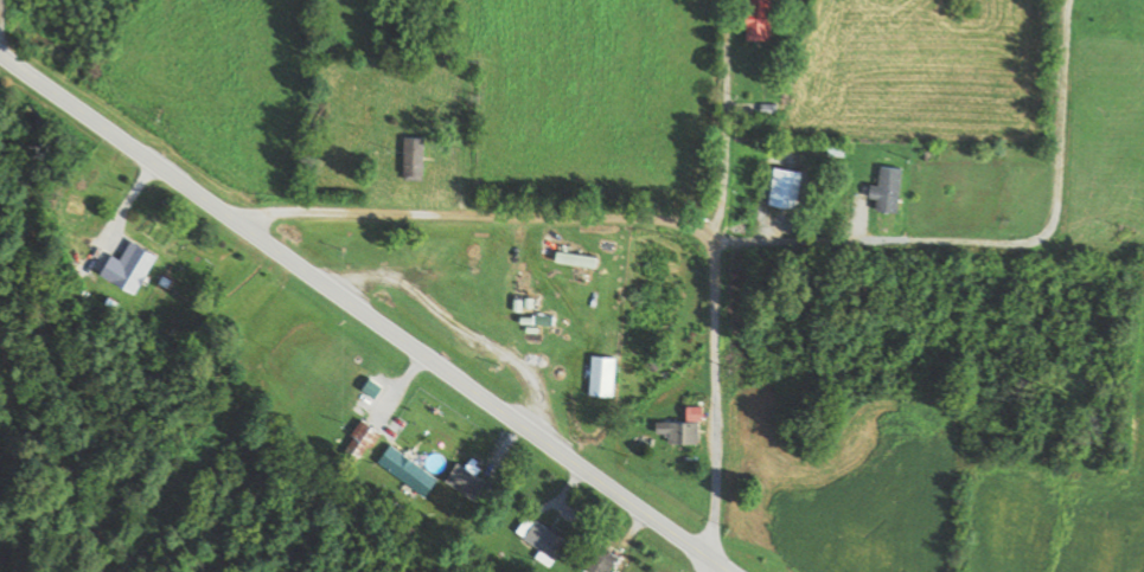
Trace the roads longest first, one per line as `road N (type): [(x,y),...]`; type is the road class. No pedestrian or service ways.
road 1 (tertiary): [(732,571),(0,53)]
road 2 (residential): [(717,563),(721,424),(711,236),(676,223),(589,217),(223,210)]
road 3 (residential): [(711,236),(709,0)]

